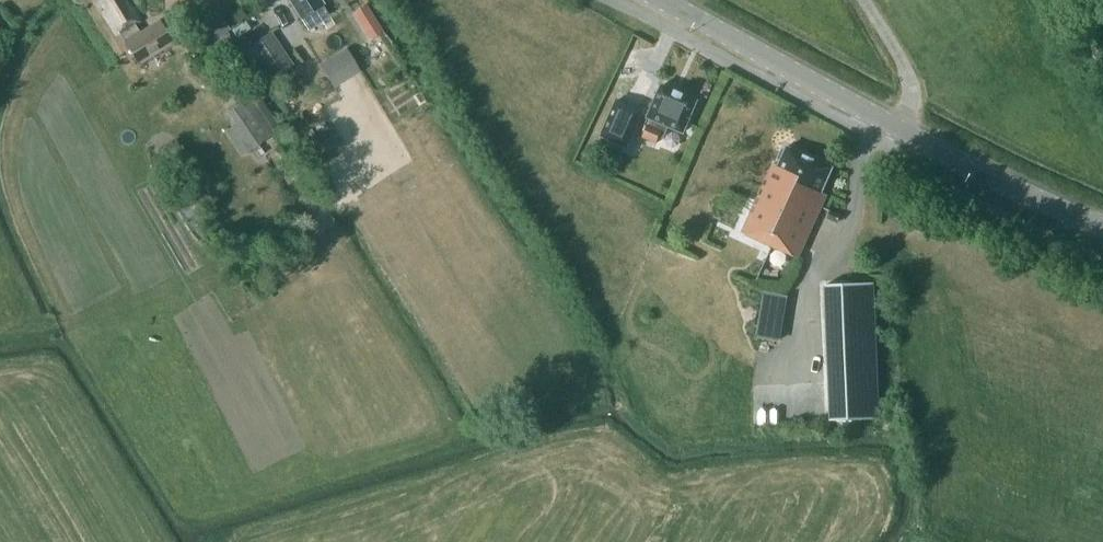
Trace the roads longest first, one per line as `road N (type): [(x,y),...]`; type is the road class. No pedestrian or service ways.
road 1 (tertiary): [(1102,227),(654,0)]

